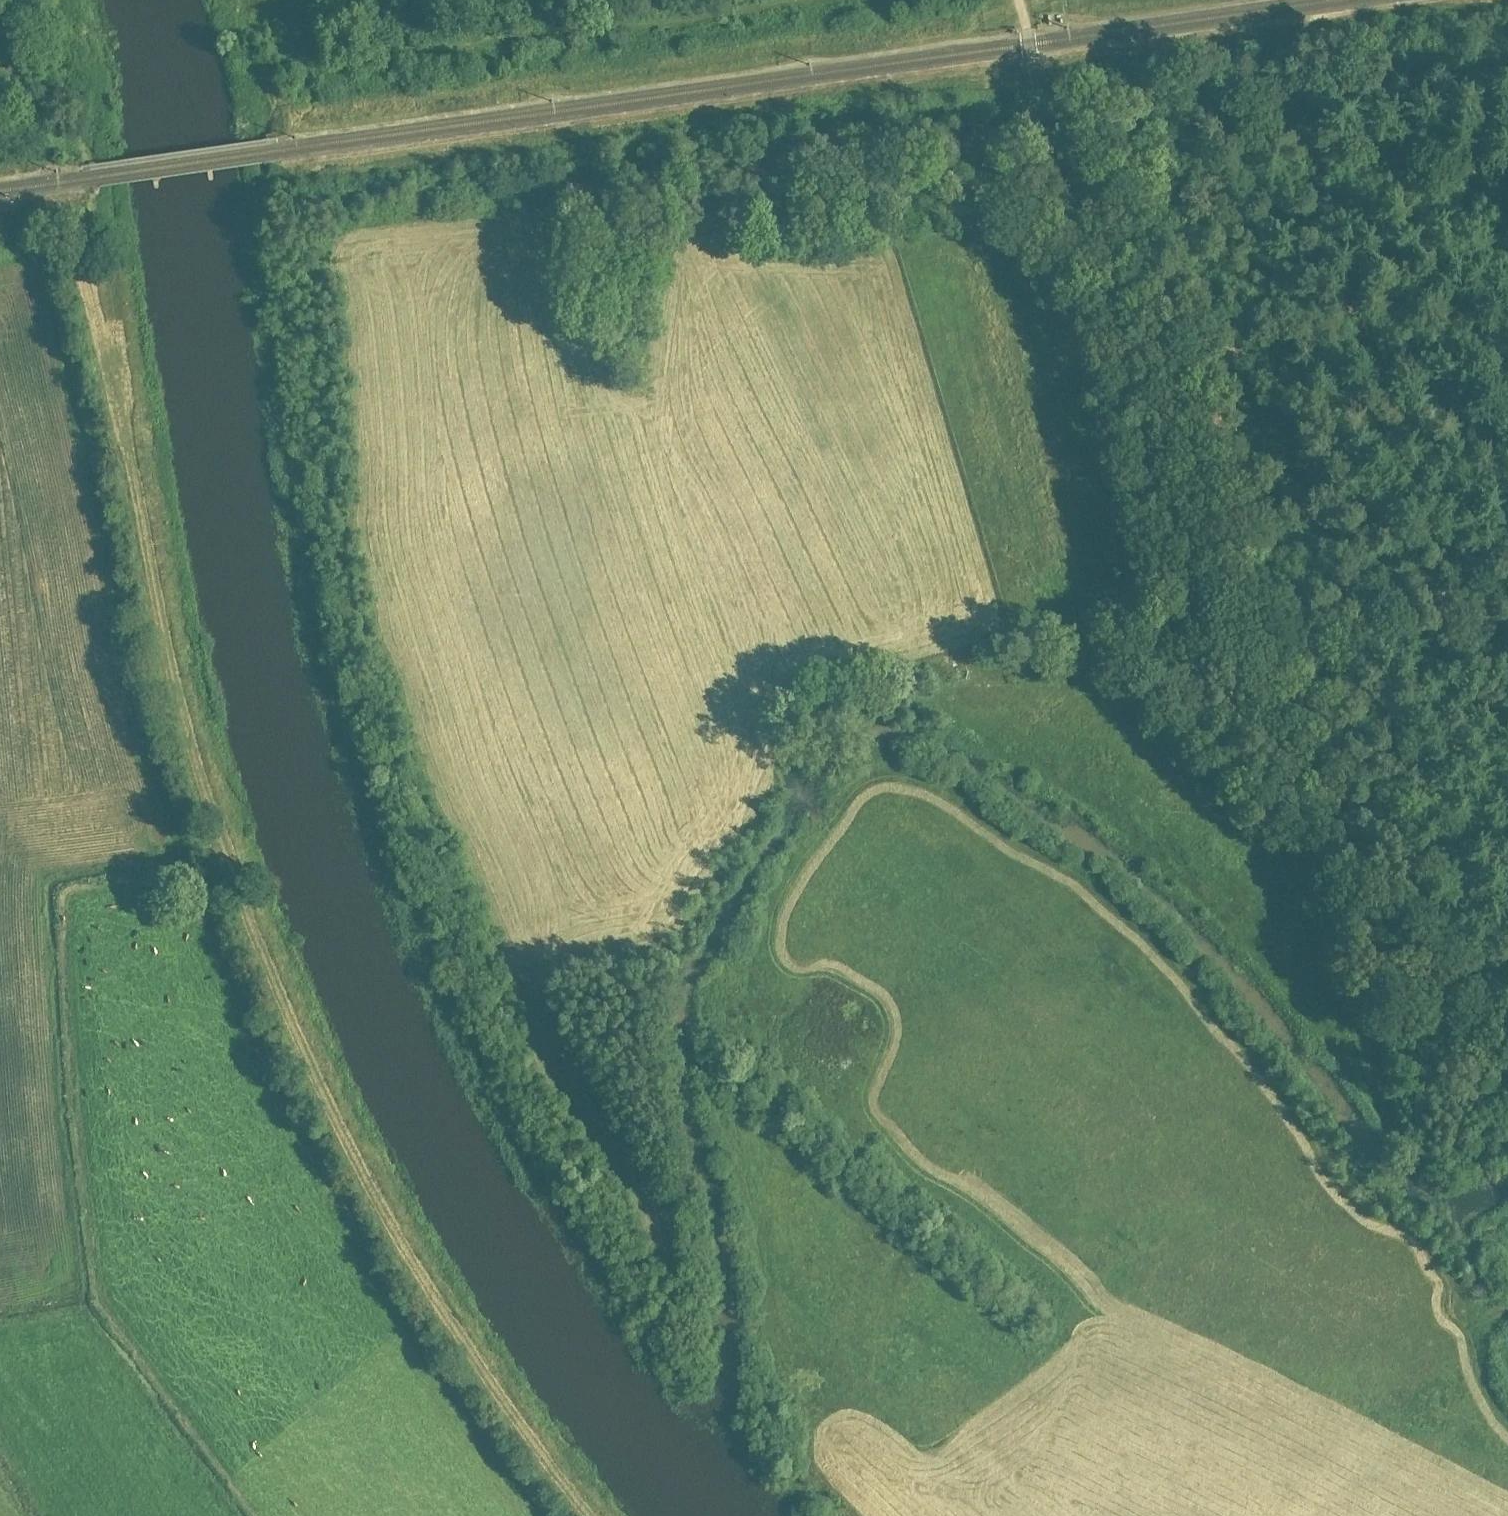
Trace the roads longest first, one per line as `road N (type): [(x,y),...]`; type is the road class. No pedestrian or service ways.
road 1 (track): [(1019,0),(1042,122),(1144,433),(1181,602)]
road 2 (track): [(1045,130),(648,182),(550,207)]
road 3 (track): [(1181,602),(1232,630),(1507,588)]
road 4 (track): [(973,660),(1140,627),(1181,602)]

